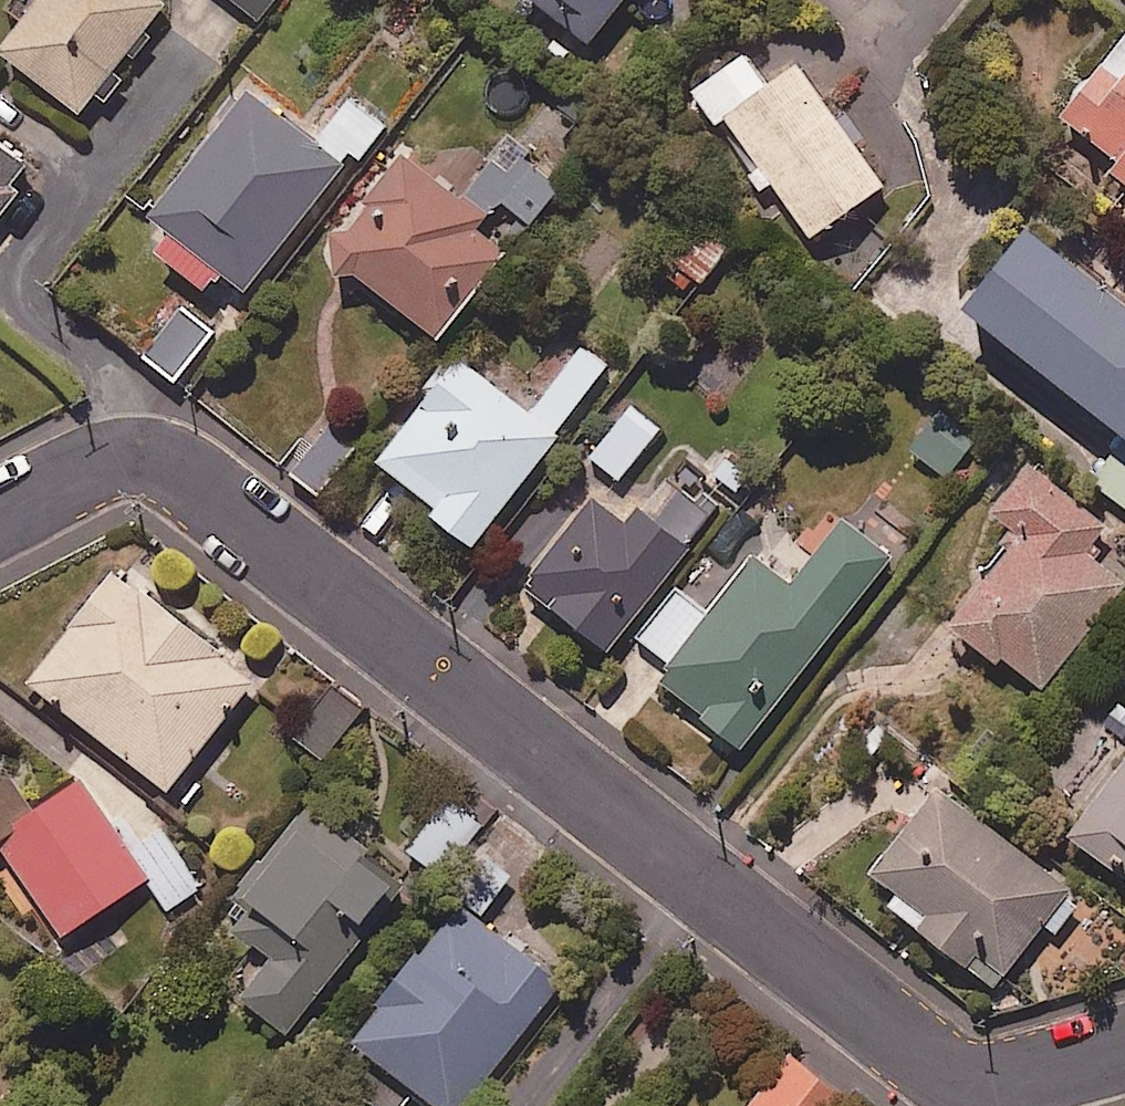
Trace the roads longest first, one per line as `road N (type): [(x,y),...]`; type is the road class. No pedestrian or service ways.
road 1 (residential): [(1124,1050),(991,1083),(935,1067),(167,464),(109,461),(0,515)]

